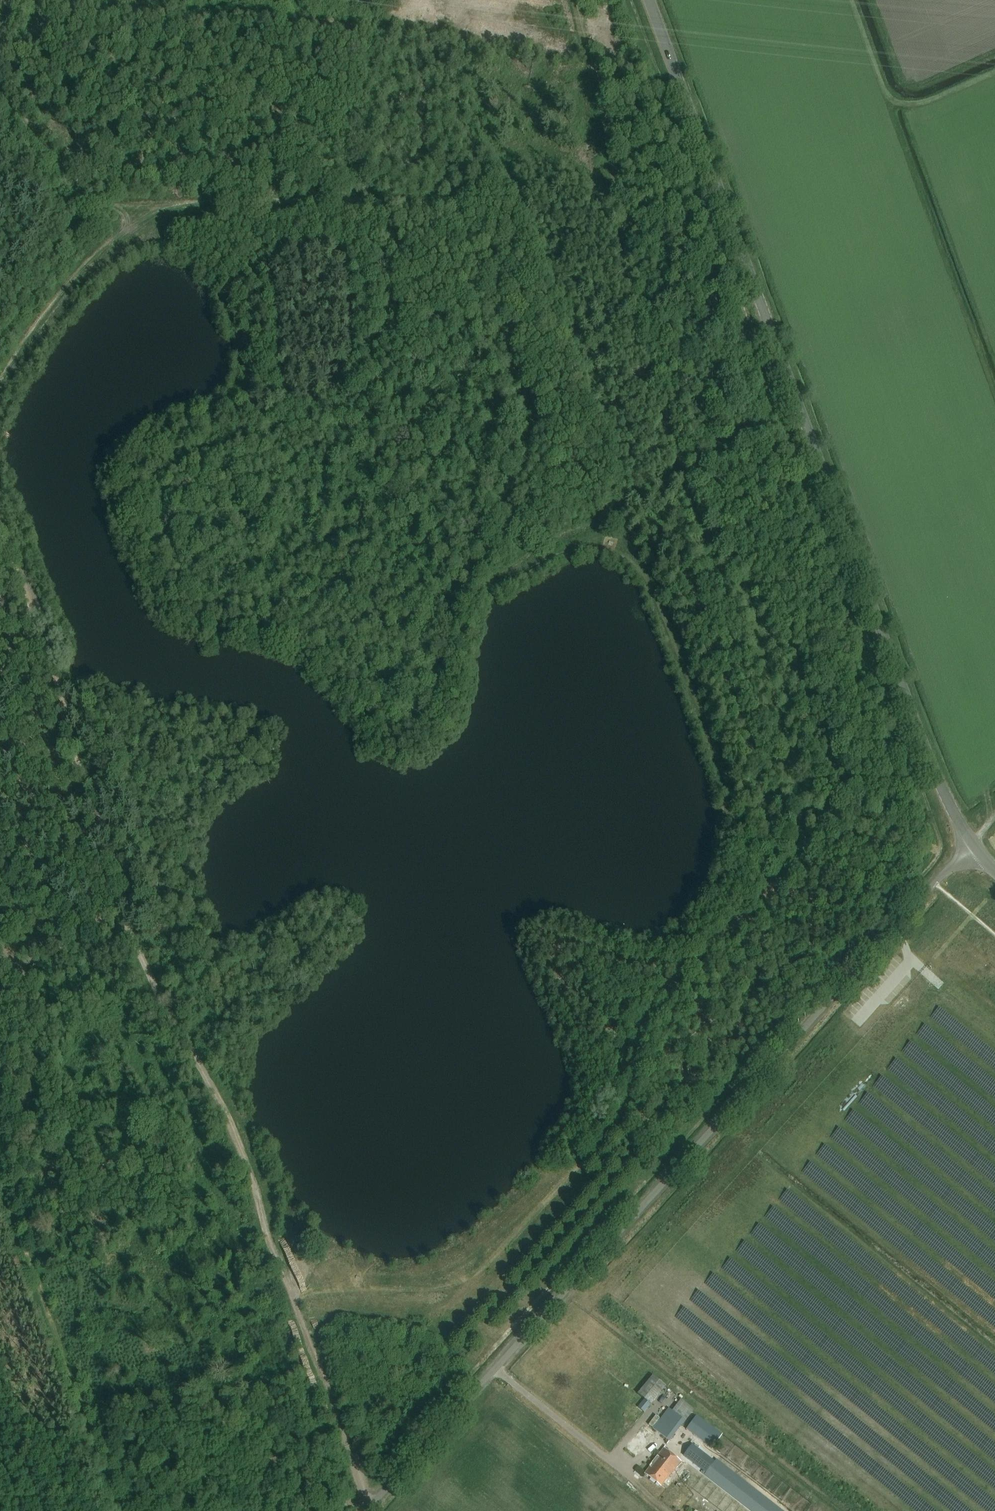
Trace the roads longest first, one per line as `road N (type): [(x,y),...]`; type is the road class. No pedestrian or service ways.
road 1 (track): [(297,1284),(370,1313),(487,1267),(627,1110),(646,1015),(772,886),(799,838),(796,793),(758,638),(687,477),(629,293),(576,0)]
road 2 (residential): [(370,1508),(971,838)]
road 3 (tertiary): [(971,838),(933,766),(649,0)]
road 4 (track): [(300,1267),(276,1250),(200,1064),(133,943),(108,839),(0,538)]
road 5 (track): [(767,892),(645,565),(583,524),(687,477)]
road 6 (track): [(0,1176),(120,1510)]
road 7 (track): [(110,210),(412,201),(462,211)]
road 8 (unclassified): [(370,1508),(292,1302),(300,1267)]
road 9 (track): [(0,378),(43,312),(109,248),(110,210)]
road 10 (track): [(0,878),(39,945),(61,951),(133,943)]

